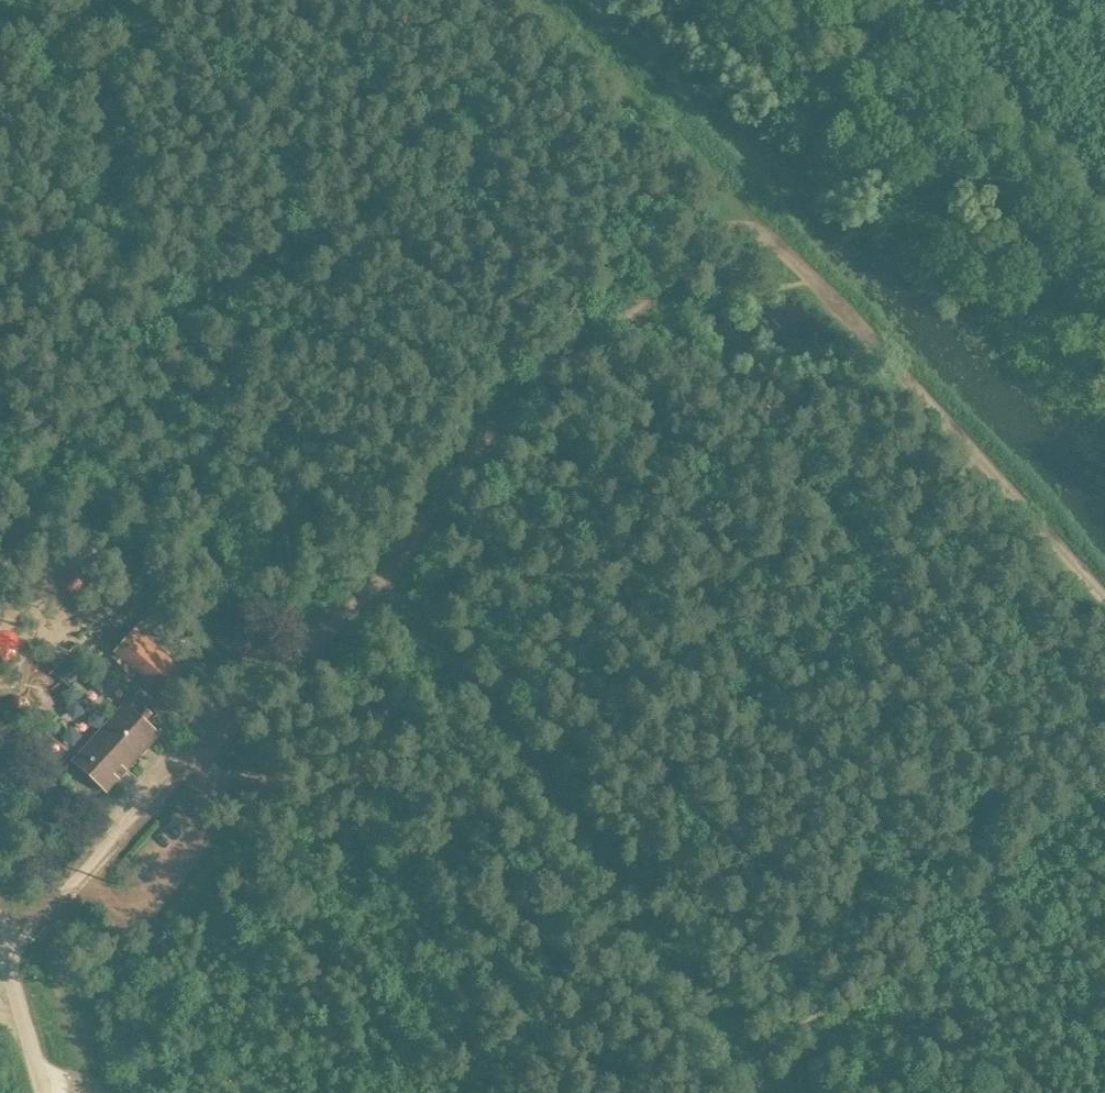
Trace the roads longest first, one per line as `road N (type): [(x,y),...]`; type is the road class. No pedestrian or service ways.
road 1 (track): [(189,755),(383,578),(462,463),(530,389),(698,243),(754,228)]
road 2 (track): [(798,0),(922,153),(1104,340)]
road 3 (track): [(754,228),(787,252),(980,460)]
road 4 (track): [(754,228),(542,0)]
road 5 (track): [(980,460),(1104,598)]
road 6 (unclassified): [(43,1092),(0,948)]

